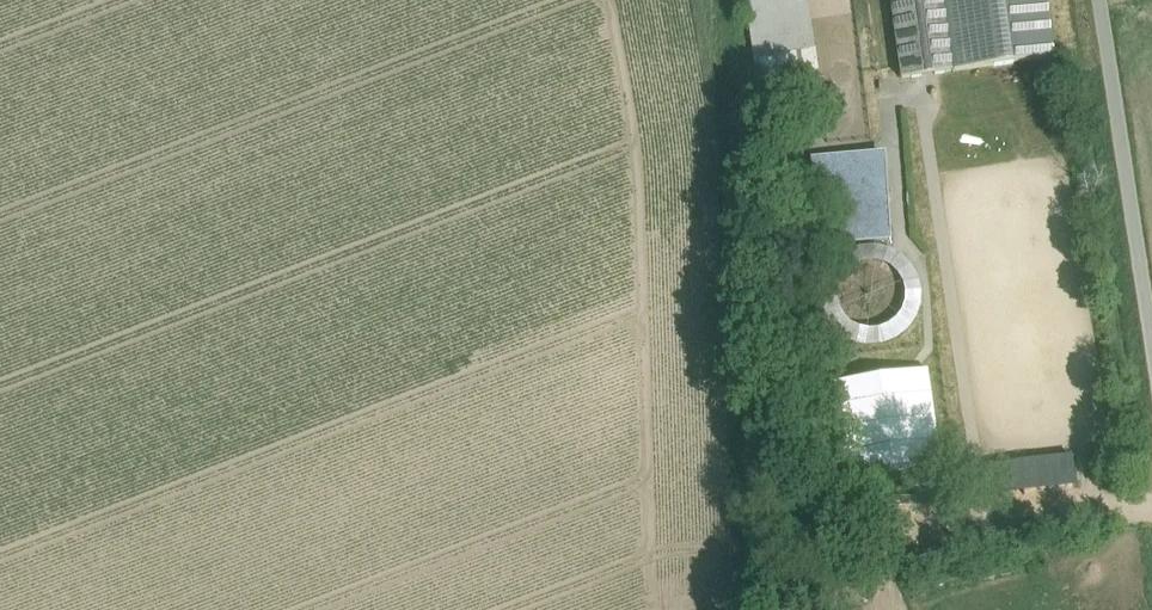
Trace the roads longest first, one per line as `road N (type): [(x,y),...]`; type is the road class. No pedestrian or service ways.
road 1 (track): [(1108,0),(1151,343)]

